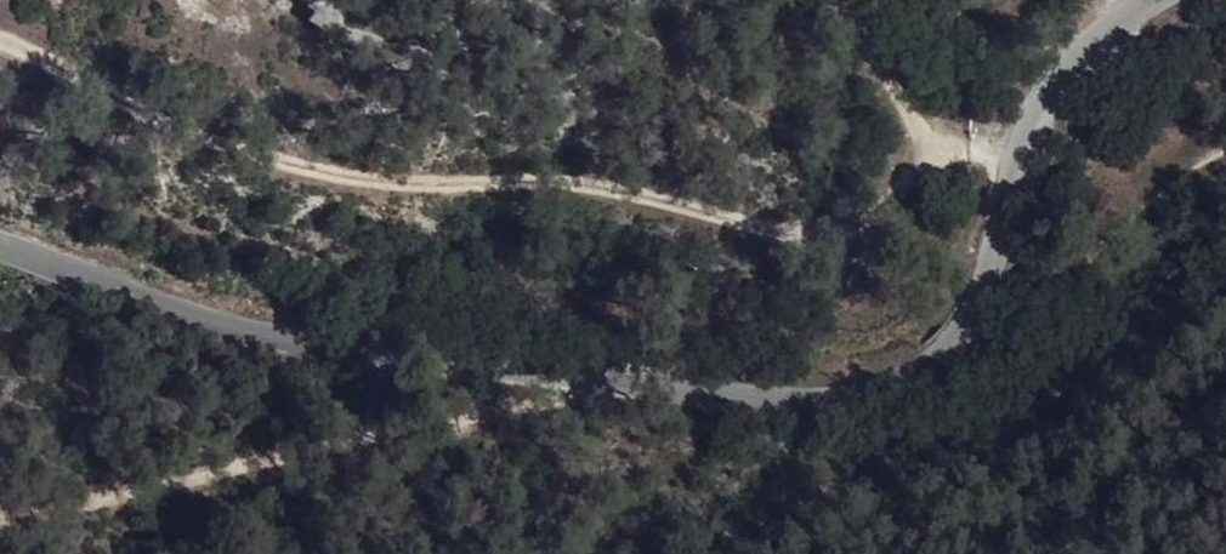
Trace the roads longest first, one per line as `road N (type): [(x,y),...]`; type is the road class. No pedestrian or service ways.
road 1 (tertiary): [(1131,0),(1003,159),(977,289),(948,337),(895,392),(737,395),(606,368),(530,371),(358,344),(257,325),(0,241)]
road 2 (track): [(0,28),(319,175),(541,173),(881,230),(934,228),(996,194)]
road 3 (track): [(606,368),(595,380),(542,397),(243,449),(0,509)]

